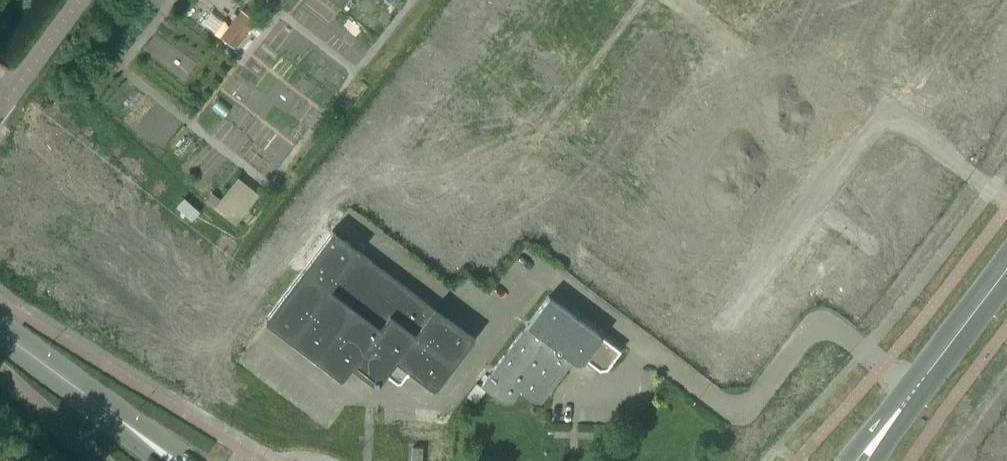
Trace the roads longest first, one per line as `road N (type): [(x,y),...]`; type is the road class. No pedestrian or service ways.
road 1 (unclassified): [(915,398),(820,324),(803,334),(756,401),(739,412),(724,410),(542,270),(491,334)]
road 2 (track): [(739,303),(888,105),(1006,199)]
road 3 (tertiary): [(158,450),(0,333)]
road 4 (tertiary): [(915,398),(1006,274)]
road 5 (unclassified): [(0,116),(84,0)]

